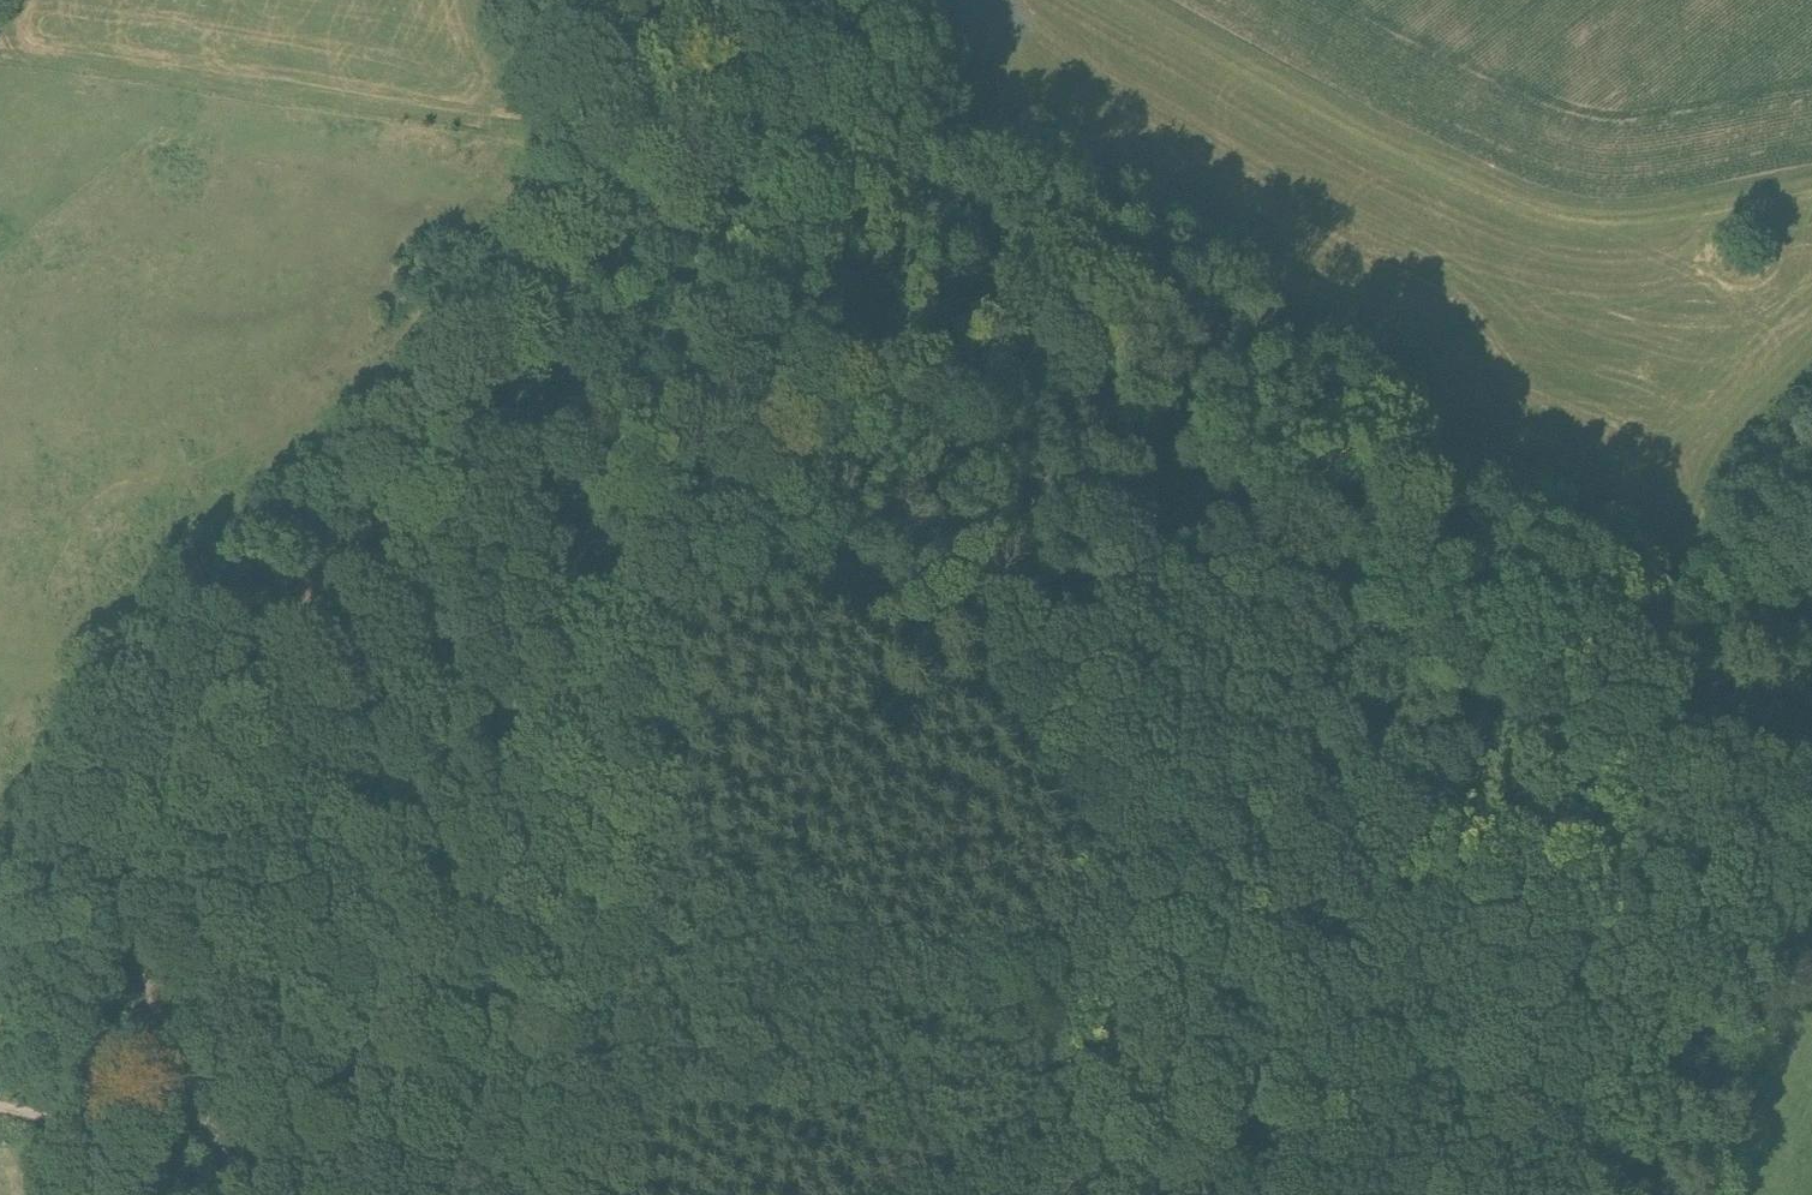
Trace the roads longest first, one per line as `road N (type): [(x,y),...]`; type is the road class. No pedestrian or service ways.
road 1 (track): [(695,243),(583,271),(542,291),(496,377),(407,466),(297,604),(234,664),(177,735),(132,843),(133,911),(145,971),(225,1194)]
road 2 (track): [(1704,665),(1362,478),(1182,408),(1007,281),(962,268),(744,257),(695,243)]
road 3 (track): [(1553,1194),(1665,988),(1724,824),(1729,771),(1704,665)]
road 4 (track): [(716,0),(730,50),(741,155),(720,221),(695,243)]

